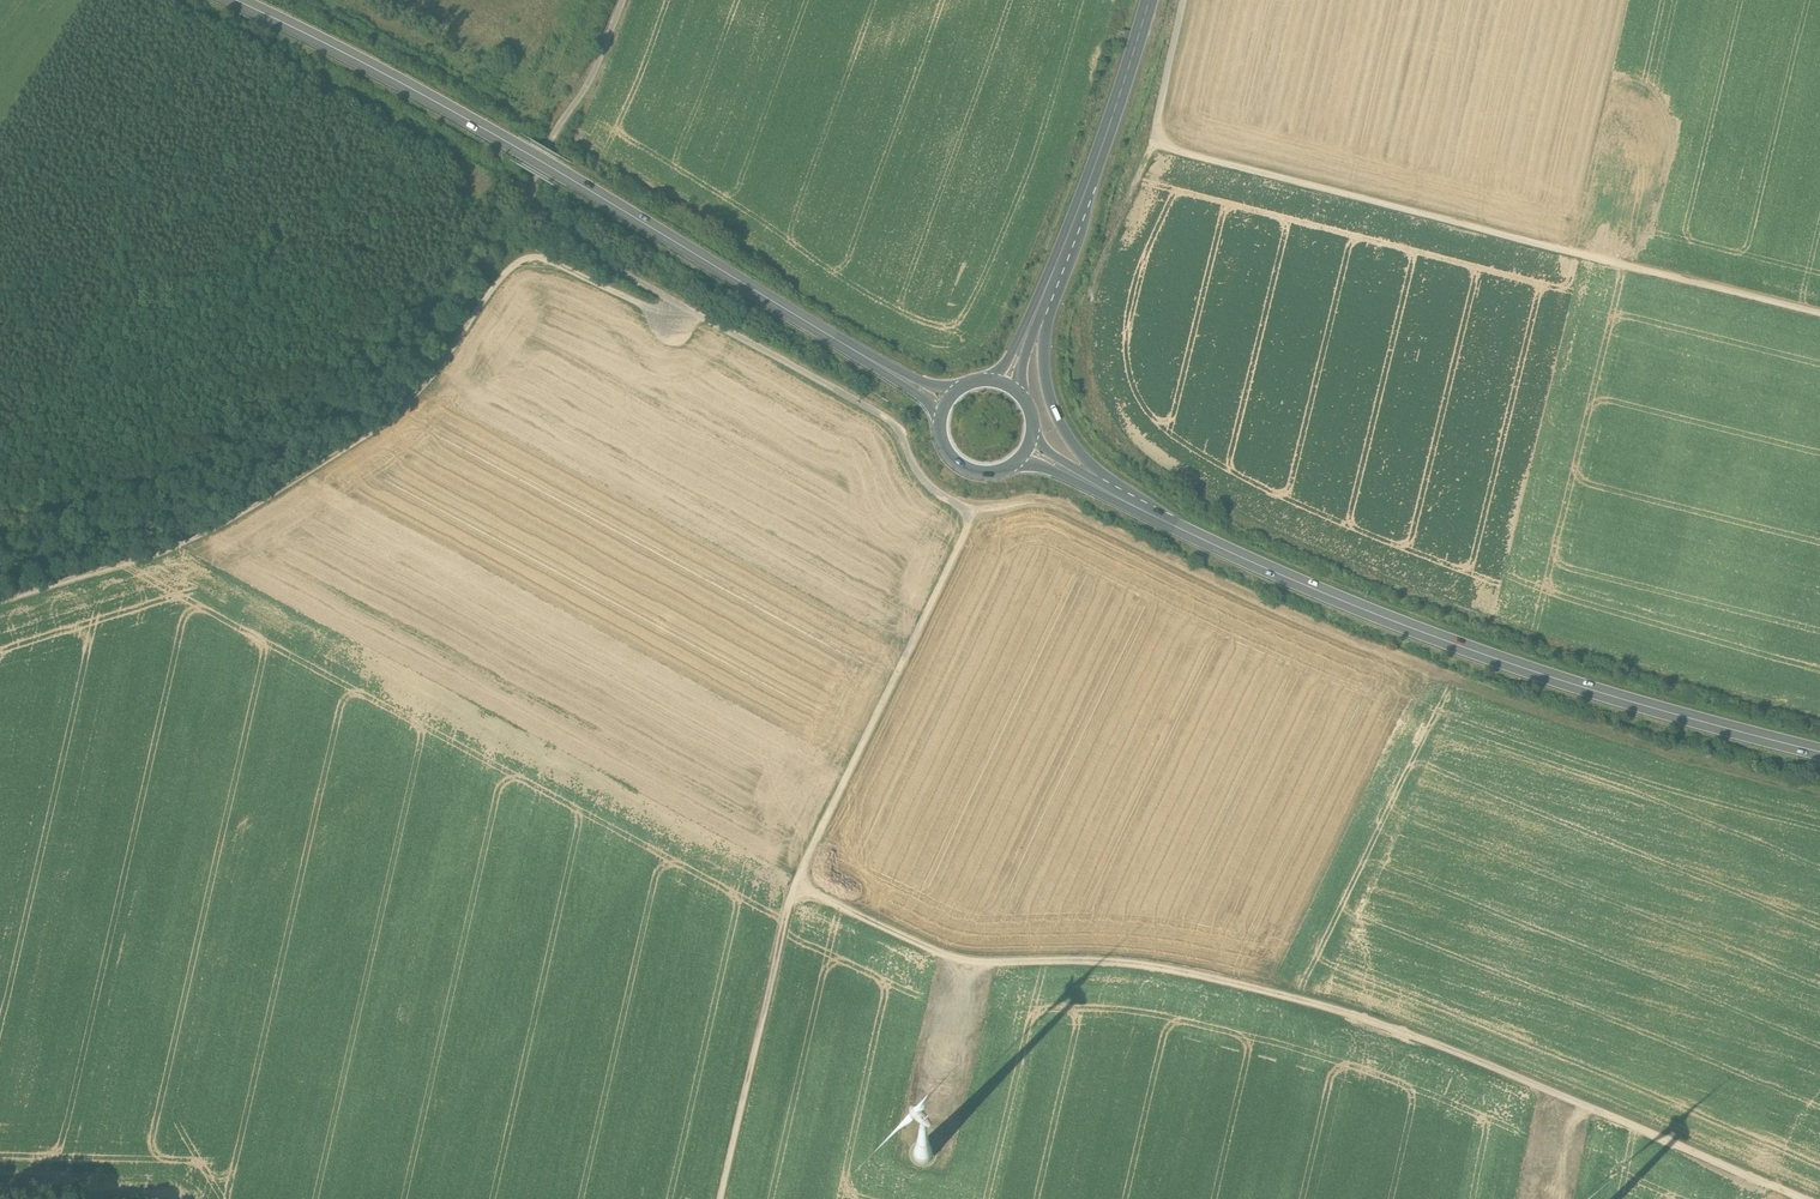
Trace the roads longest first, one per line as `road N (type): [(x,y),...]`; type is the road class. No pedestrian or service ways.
road 1 (track): [(1804,1198),(1399,1028),(1150,964),(972,961),(798,884)]
road 2 (track): [(1819,720),(1476,621),(1189,494),(1132,454),(1088,396),(1090,277)]
road 3 (track): [(969,510),(1042,500),(1241,595),(1531,711),(1819,791)]
road 4 (track): [(683,307),(675,320),(660,323),(648,305),(546,255),(521,255),(403,408),(248,507),(160,550),(0,600)]
road 5 (primary): [(238,0),(551,166),(910,382)]
road 6 (track): [(621,0),(582,91),(546,143),(528,195),(535,208),(683,307),(876,410),(898,425),(931,484),(969,510)]
road 7 (track): [(1153,145),(1819,313)]
road 8 (primary): [(1176,526),(1522,668),(1819,752)]
road 9 (track): [(969,510),(798,884)]
road 10 (primary): [(1176,526),(1075,447),(1053,410),(1044,344),(1065,253)]
road 11 (track): [(798,884),(724,1198)]
road 12 (track): [(1183,0),(1153,145),(1090,277)]
road 13 (primary): [(1065,253),(1150,0)]
road 14 (primary): [(1064,468),(1176,526)]

